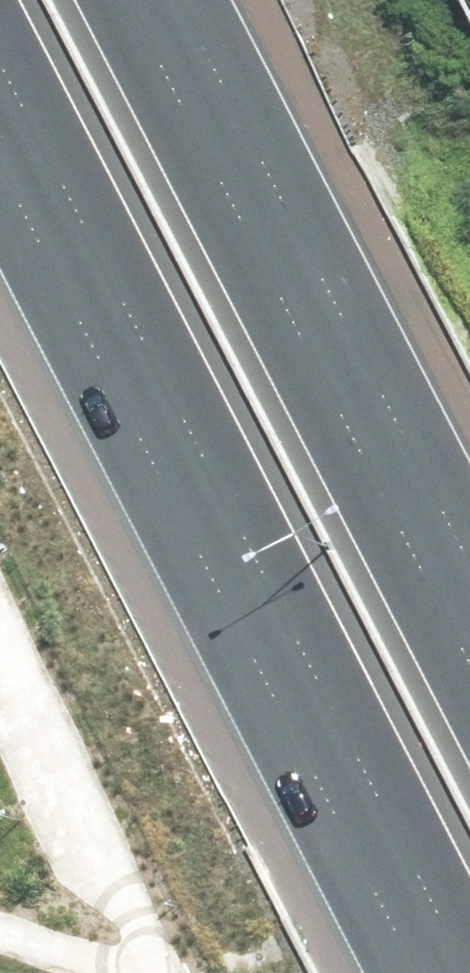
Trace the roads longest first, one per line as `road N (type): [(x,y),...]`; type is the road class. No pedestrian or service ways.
road 1 (motorway): [(436,972),(0,128)]
road 2 (motorway): [(145,0),(469,626)]

